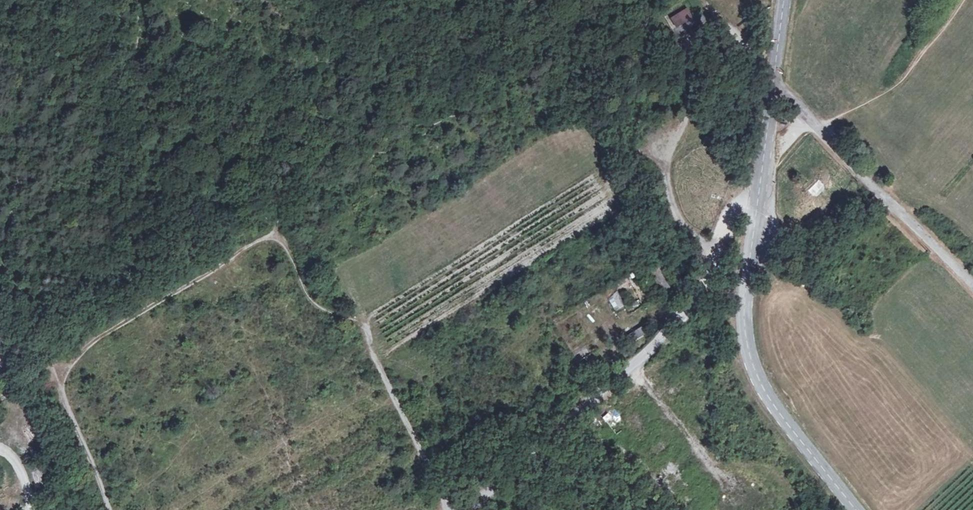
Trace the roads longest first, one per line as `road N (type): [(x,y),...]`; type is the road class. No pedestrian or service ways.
road 1 (track): [(56,376),(103,334),(260,239),(278,239),(309,299),(363,326),(449,509)]
road 2 (secondary): [(773,80),(745,299),(751,354),(767,393),(856,509)]
road 3 (track): [(471,509),(687,312),(734,205),(757,202)]
road 4 (track): [(775,71),(716,13),(688,35),(686,106),(664,176),(675,215),(715,253)]
road 5 (residential): [(773,80),(972,283)]
road 6 (track): [(56,376),(109,509)]

